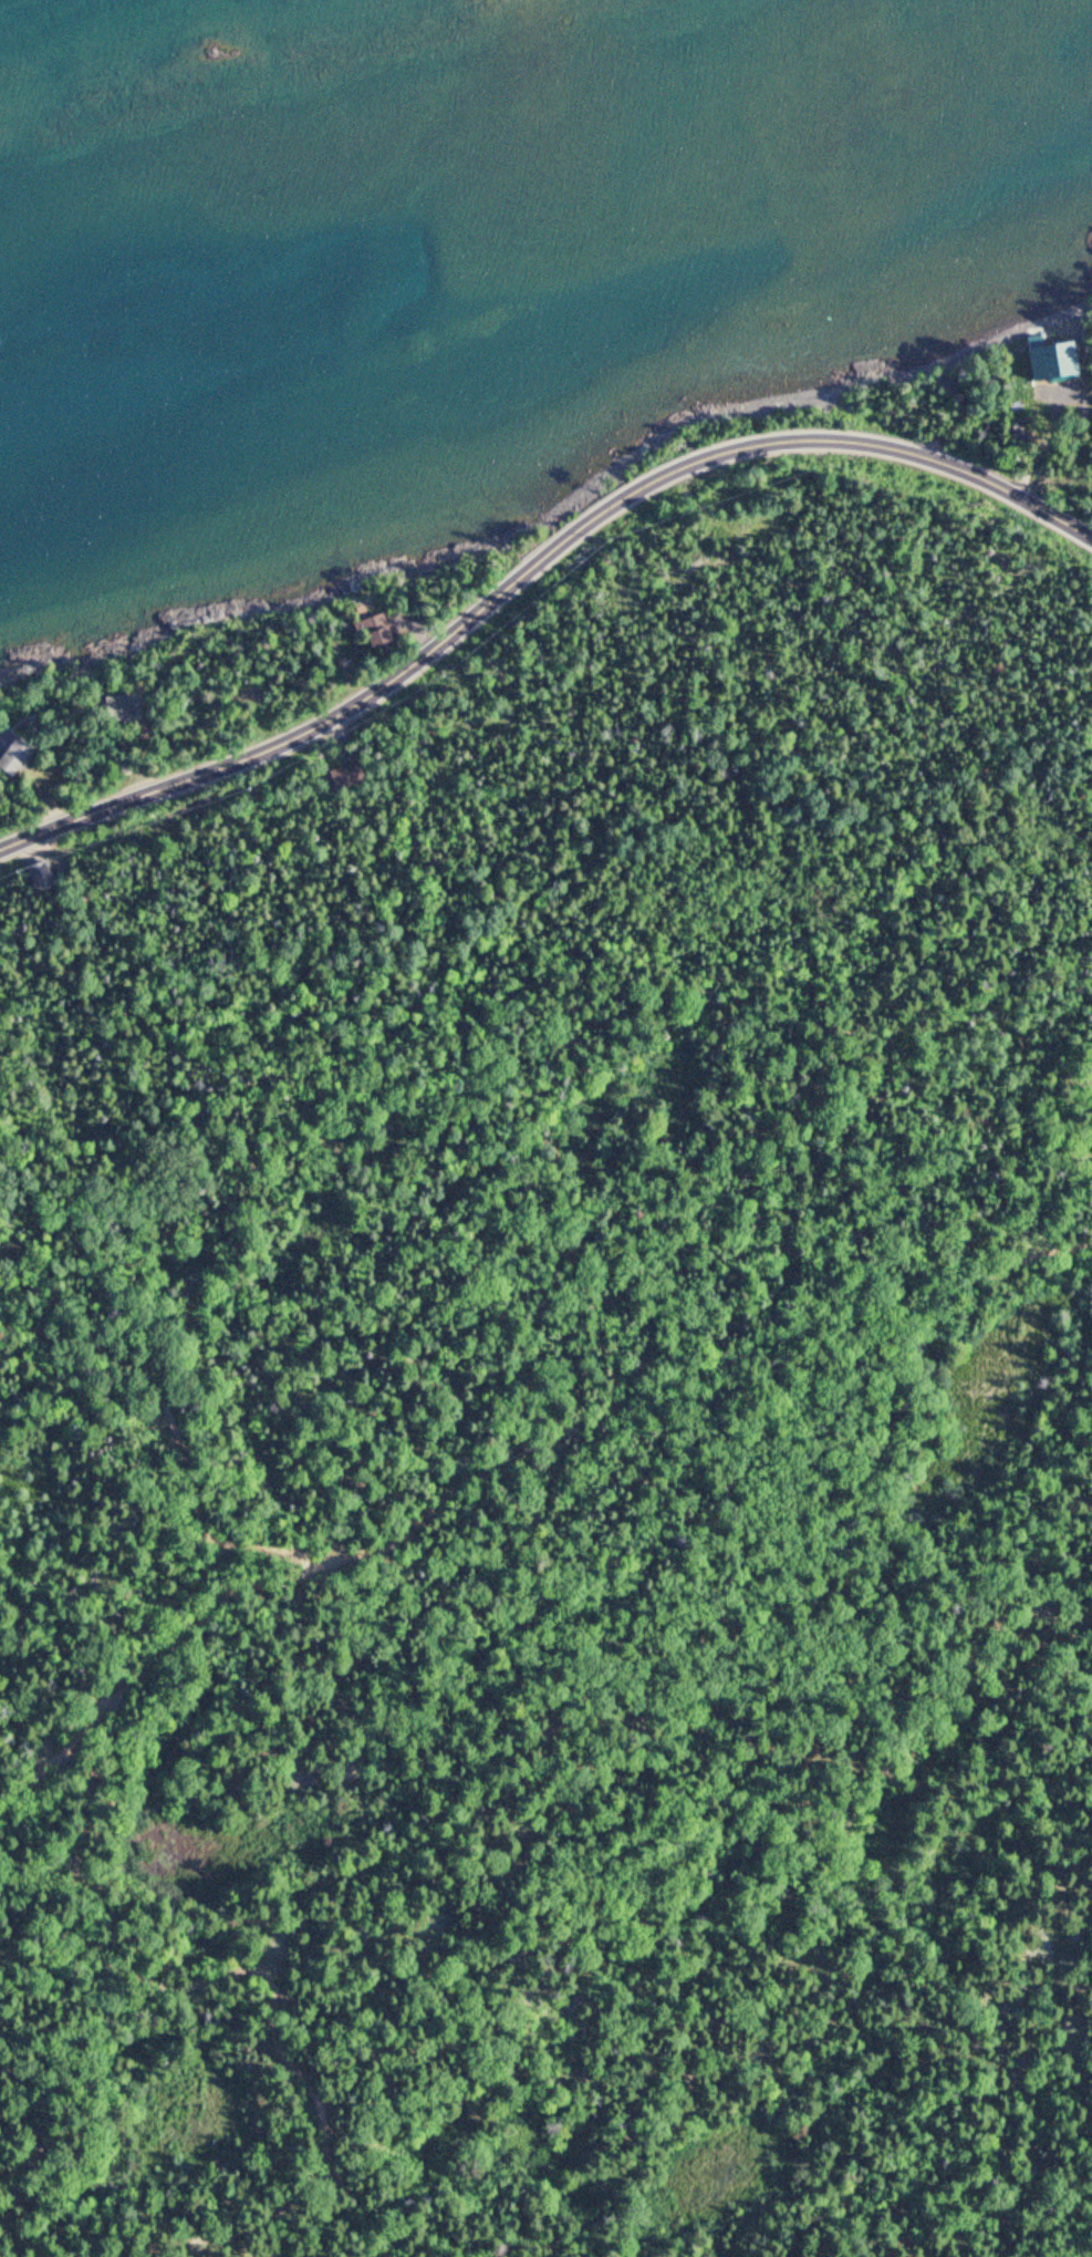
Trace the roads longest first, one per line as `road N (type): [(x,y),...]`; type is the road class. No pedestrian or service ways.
road 1 (primary): [(0,851),(261,755),(366,701),(474,619),(613,484),(746,423),(798,416),(928,435),(1091,520)]

